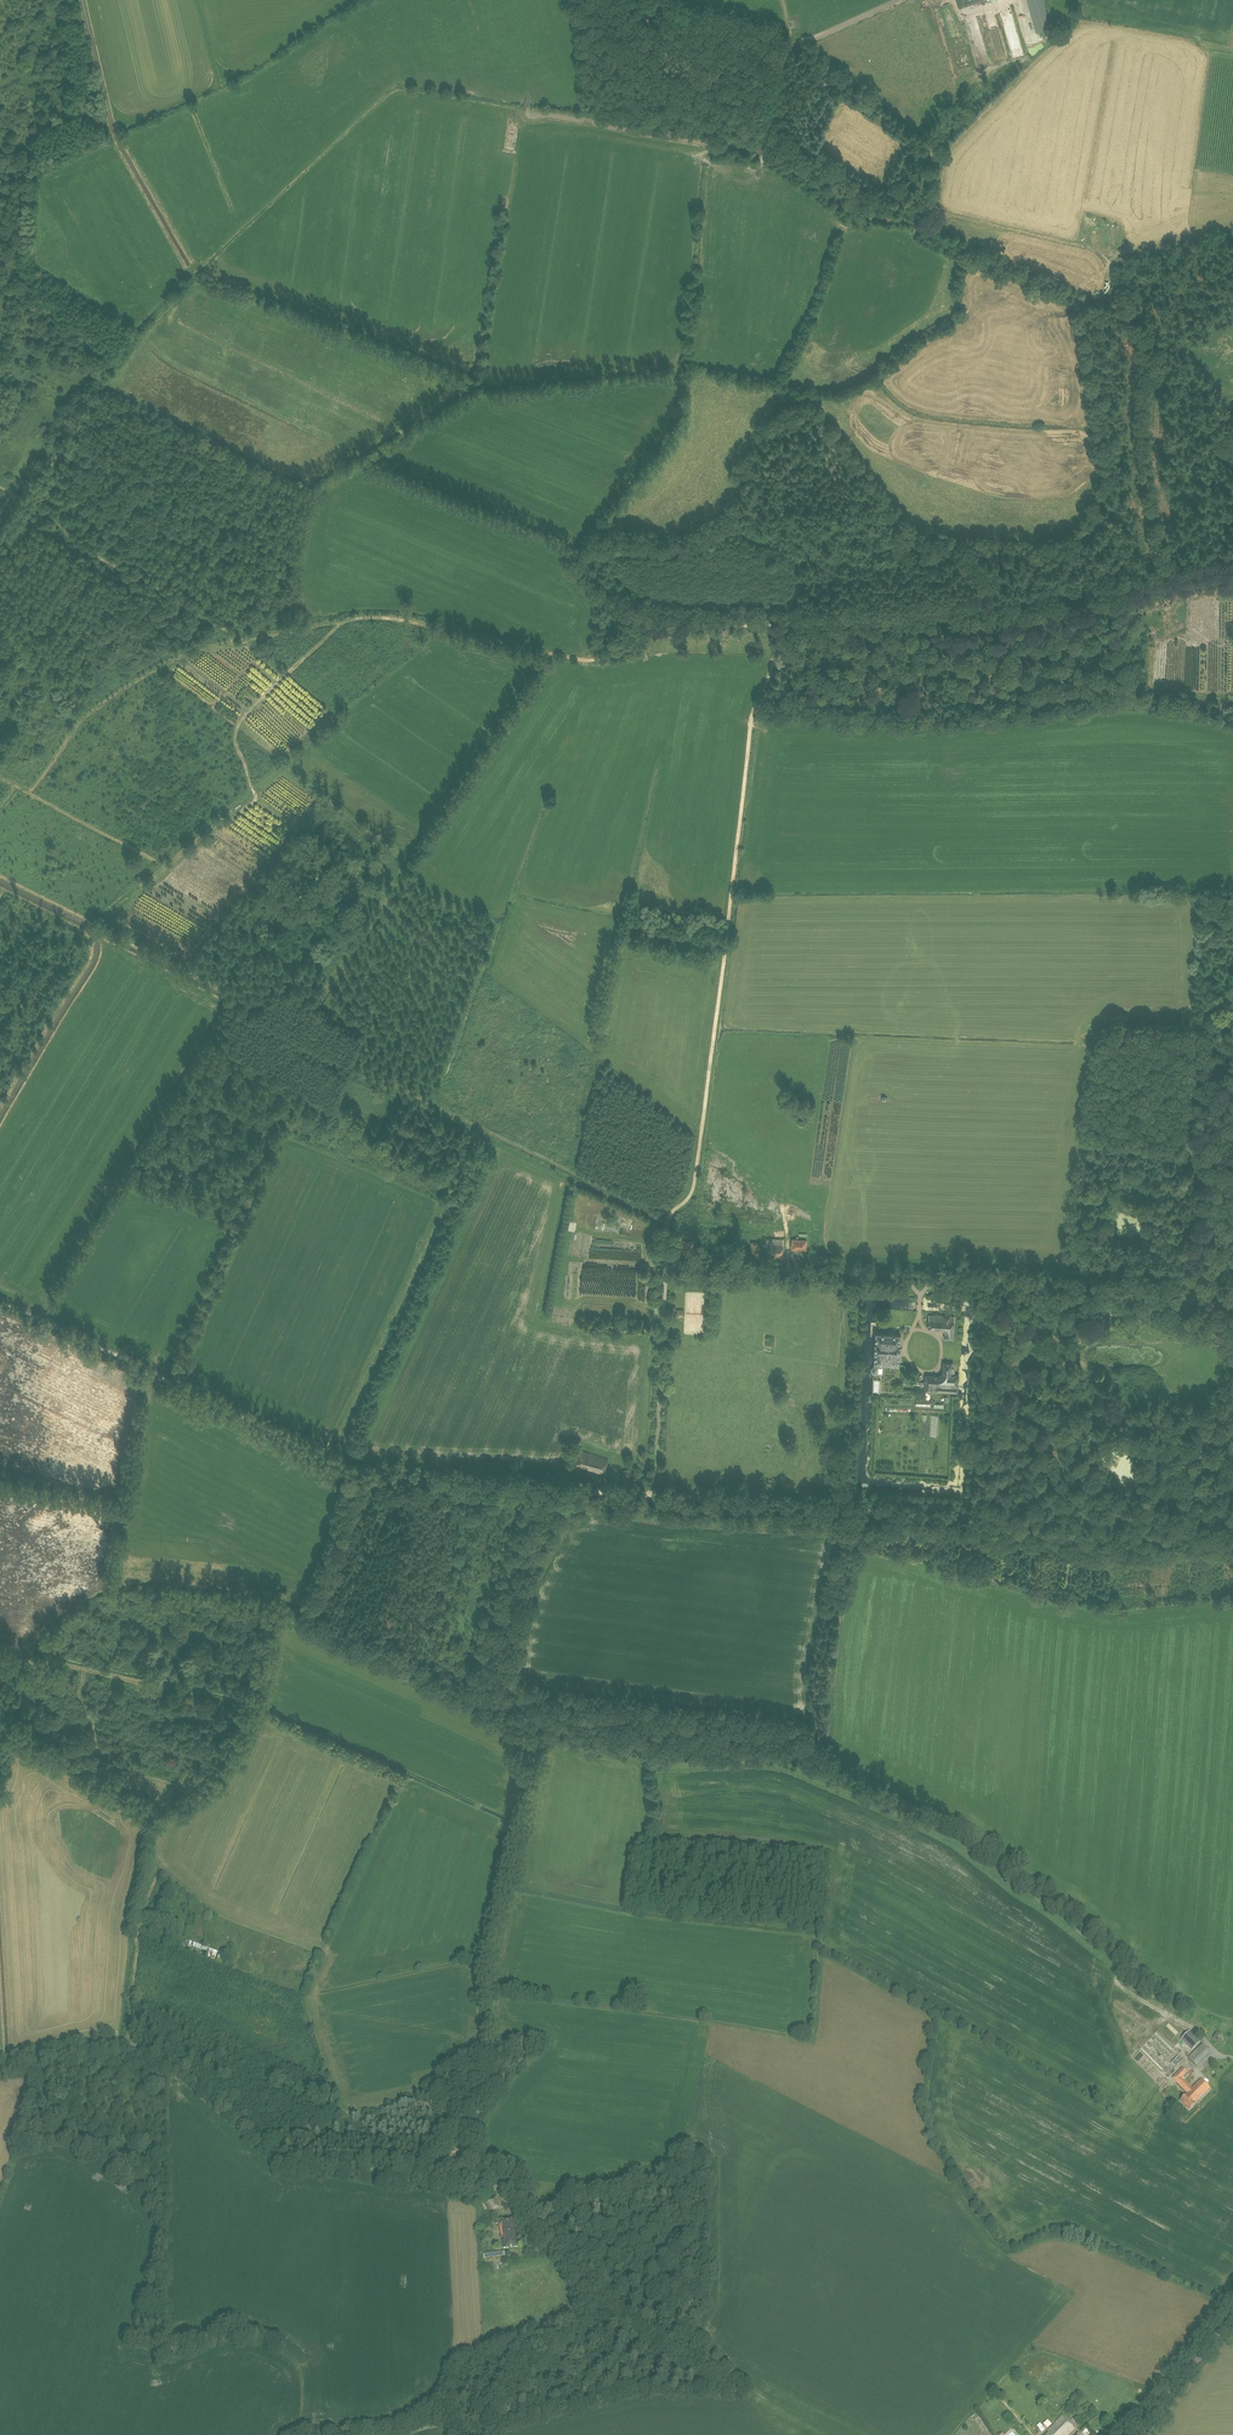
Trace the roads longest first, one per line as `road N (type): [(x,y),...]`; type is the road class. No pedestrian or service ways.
road 1 (track): [(1232,1540),(369,1475),(0,1304)]
road 2 (track): [(1232,562),(948,602),(652,630),(596,659),(395,619),(343,622),(238,723),(237,751),(256,795)]
road 3 (track): [(0,2072),(124,2041),(195,2078),(290,2164),(414,2172),(470,2164),(511,2183),(595,2305),(524,2377),(486,2434)]
road 4 (track): [(473,2165),(491,2060),(485,1977),(532,1760),(505,1727),(528,1607),(569,1526),(595,1512),(637,1513),(648,1496)]
road 5 (track): [(672,1217),(692,1194),(758,687),(783,645),(782,617)]
road 6 (track): [(170,1382),(280,1149),(321,1018),(361,1039),(351,1064)]
road 7 (track): [(359,1068),(672,1217)]
road 8 (track): [(1170,571),(1143,448),(1140,322),(1112,269)]
road 9 (tertiary): [(1137,2434),(1232,2317)]
road 10 (track): [(1142,336),(1170,352),(1232,443)]

